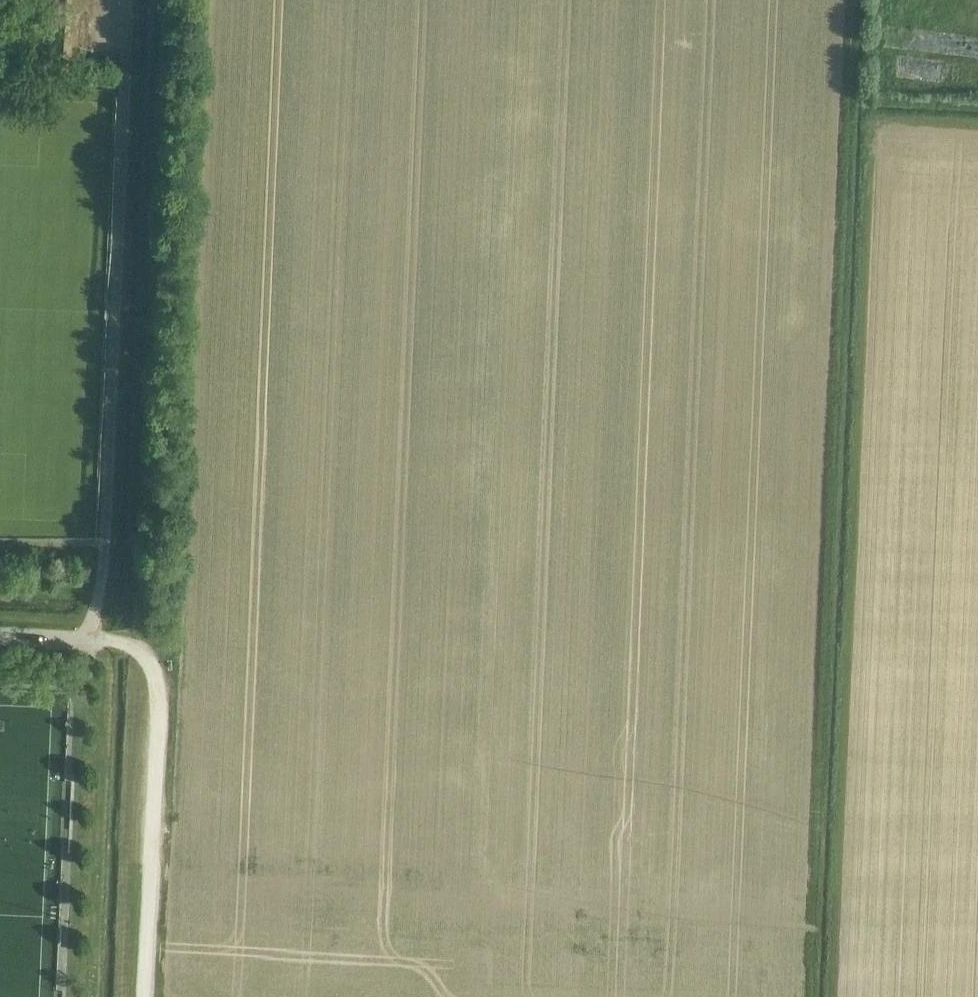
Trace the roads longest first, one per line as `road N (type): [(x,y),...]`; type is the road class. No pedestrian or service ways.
road 1 (track): [(151,996),(158,668),(132,645),(81,643)]

